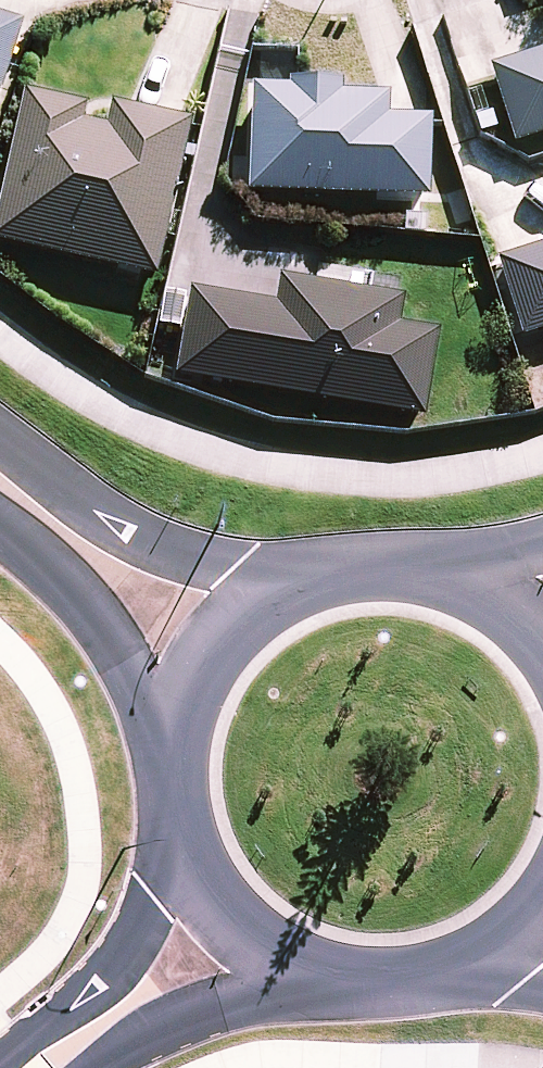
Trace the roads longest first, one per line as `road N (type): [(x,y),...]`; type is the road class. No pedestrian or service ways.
road 1 (tertiary): [(0,437),(161,547),(279,592)]
road 2 (tertiary): [(172,789),(116,656),(84,608),(0,530)]
road 3 (residential): [(0,1063),(76,1003),(137,937),(182,837)]
road 4 (residential): [(347,979),(210,1007),(96,1067)]
road 5 (tertiary): [(172,789),(176,730),(197,675),(232,627),(279,592)]
road 6 (tertiary): [(347,979),(292,962),(244,931),(207,889),(182,837)]
road 7 (tertiary): [(411,567),(469,584),(519,616),(542,644)]
road 8 (tertiary): [(279,592),(343,568),(411,567)]
road 9 (tertiary): [(478,958),(414,979),(347,979)]
road 10 (tertiary): [(411,567),(542,544)]

